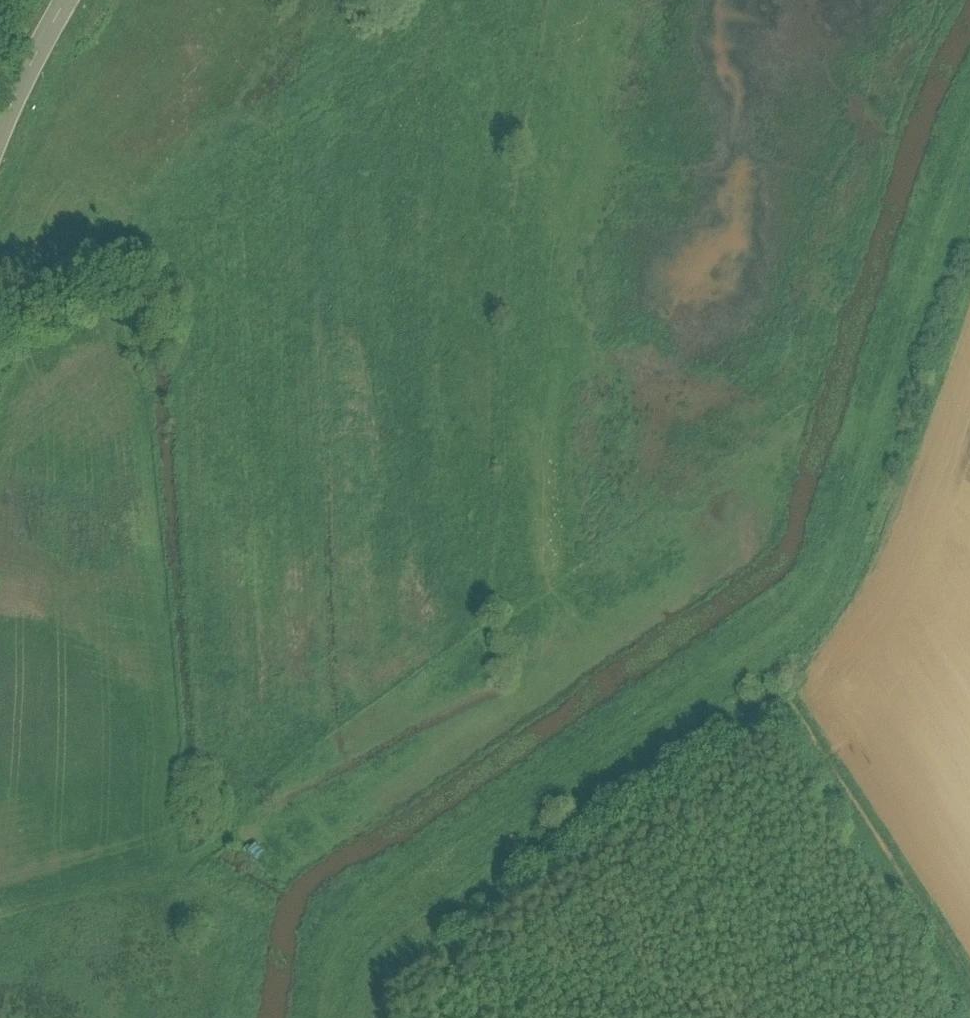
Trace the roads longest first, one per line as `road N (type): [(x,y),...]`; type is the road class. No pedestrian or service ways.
road 1 (secondary): [(0,109),(66,0)]

